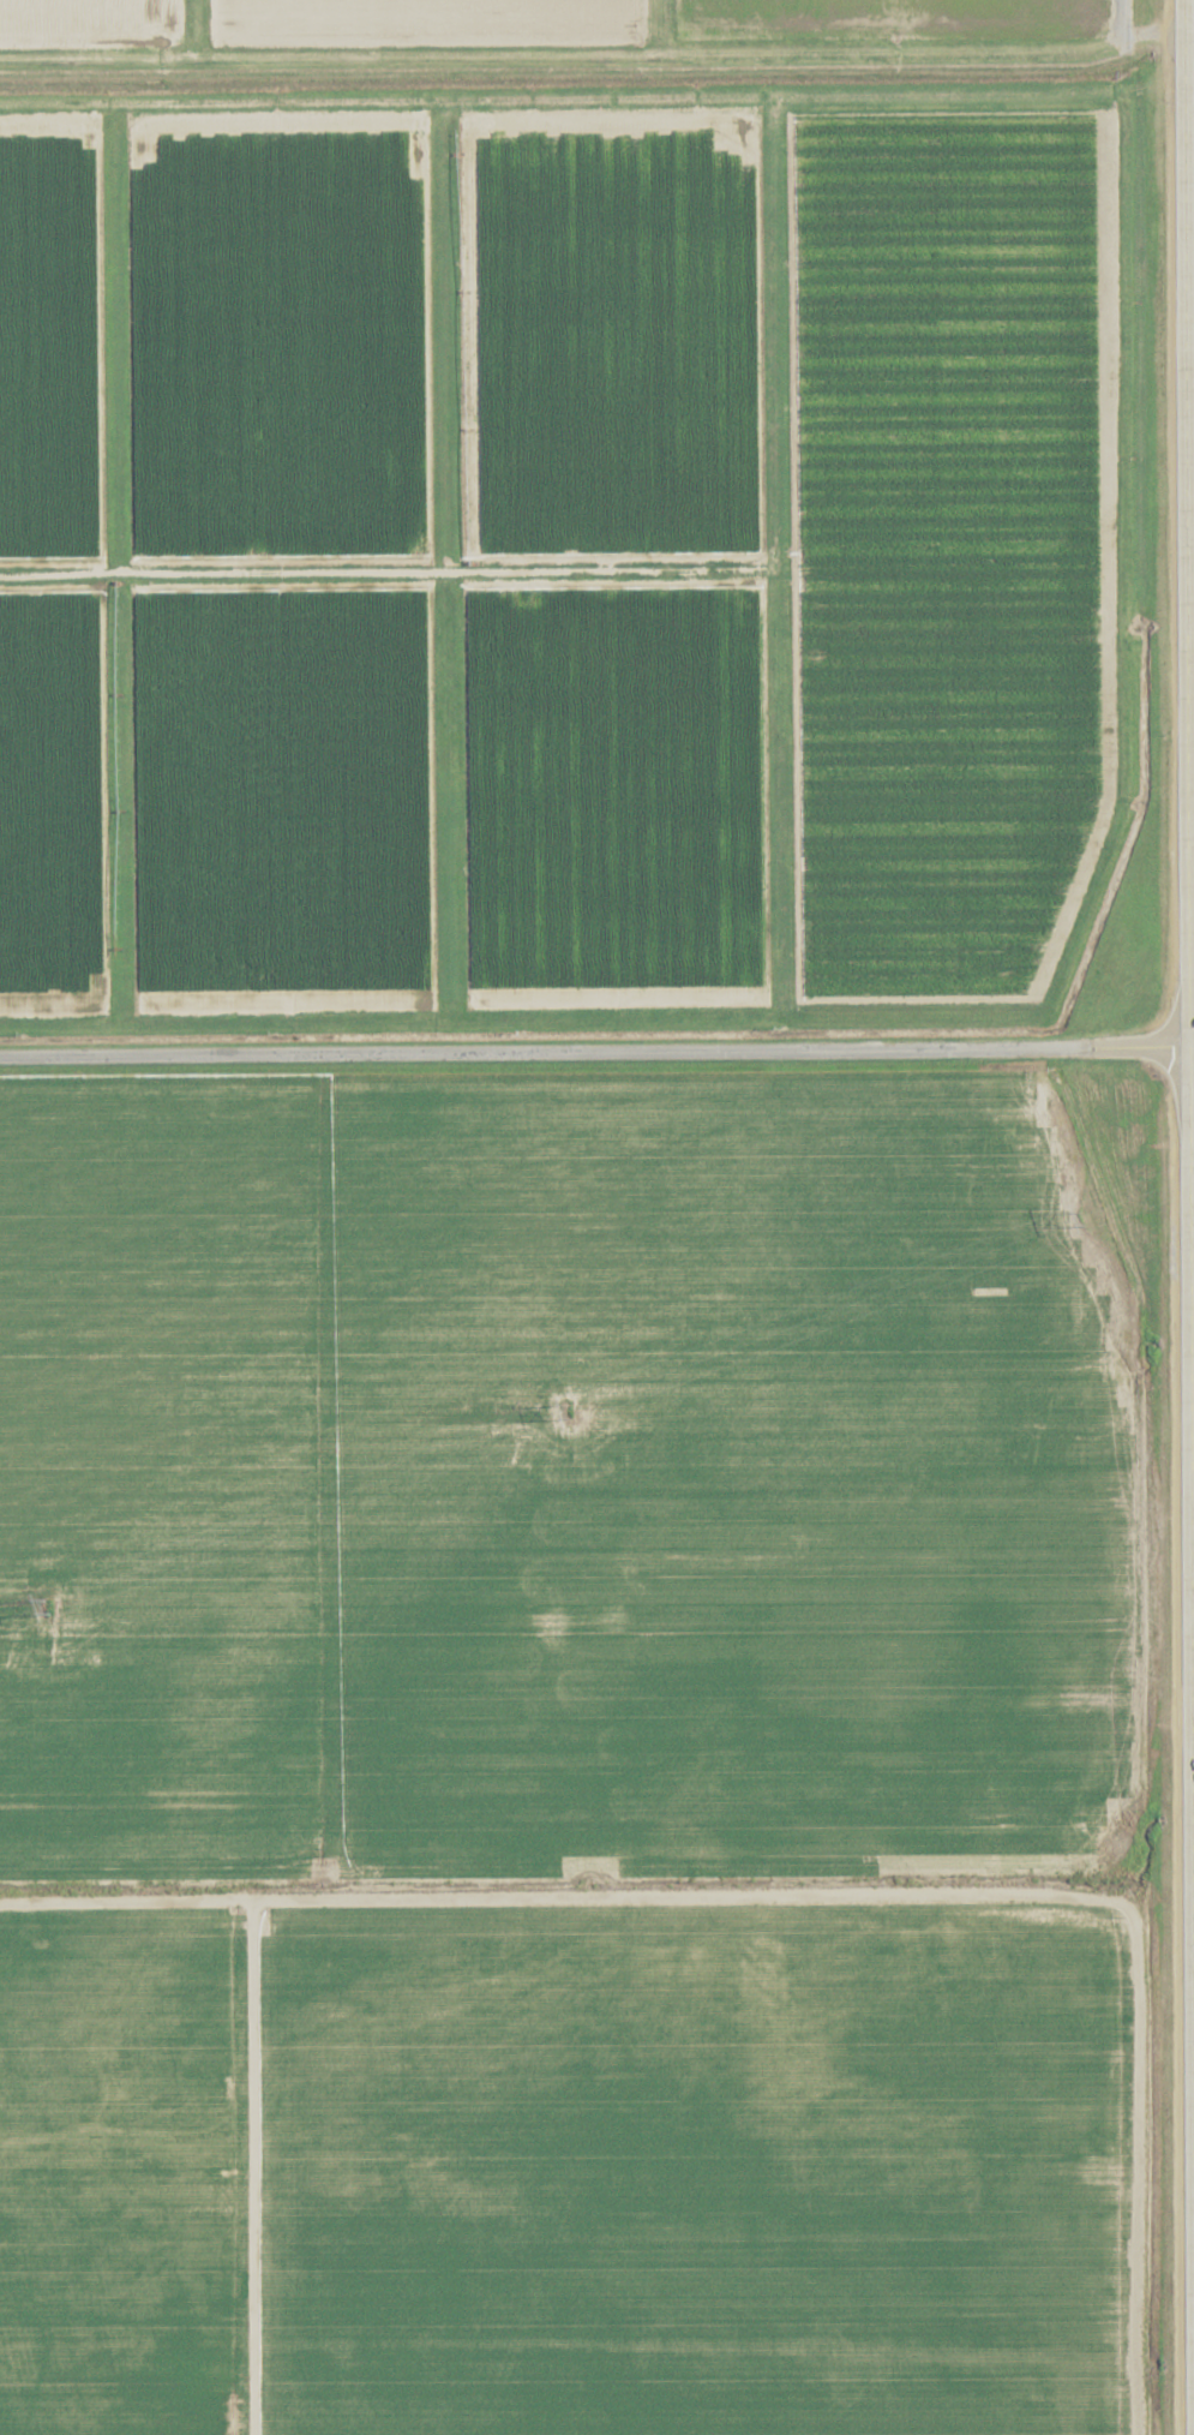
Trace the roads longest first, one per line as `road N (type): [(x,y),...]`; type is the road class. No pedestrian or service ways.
road 1 (trunk): [(1193,2434),(1182,0)]
road 2 (track): [(0,2319),(826,2346),(1193,2231)]
road 3 (residential): [(0,1054),(1193,1046)]

